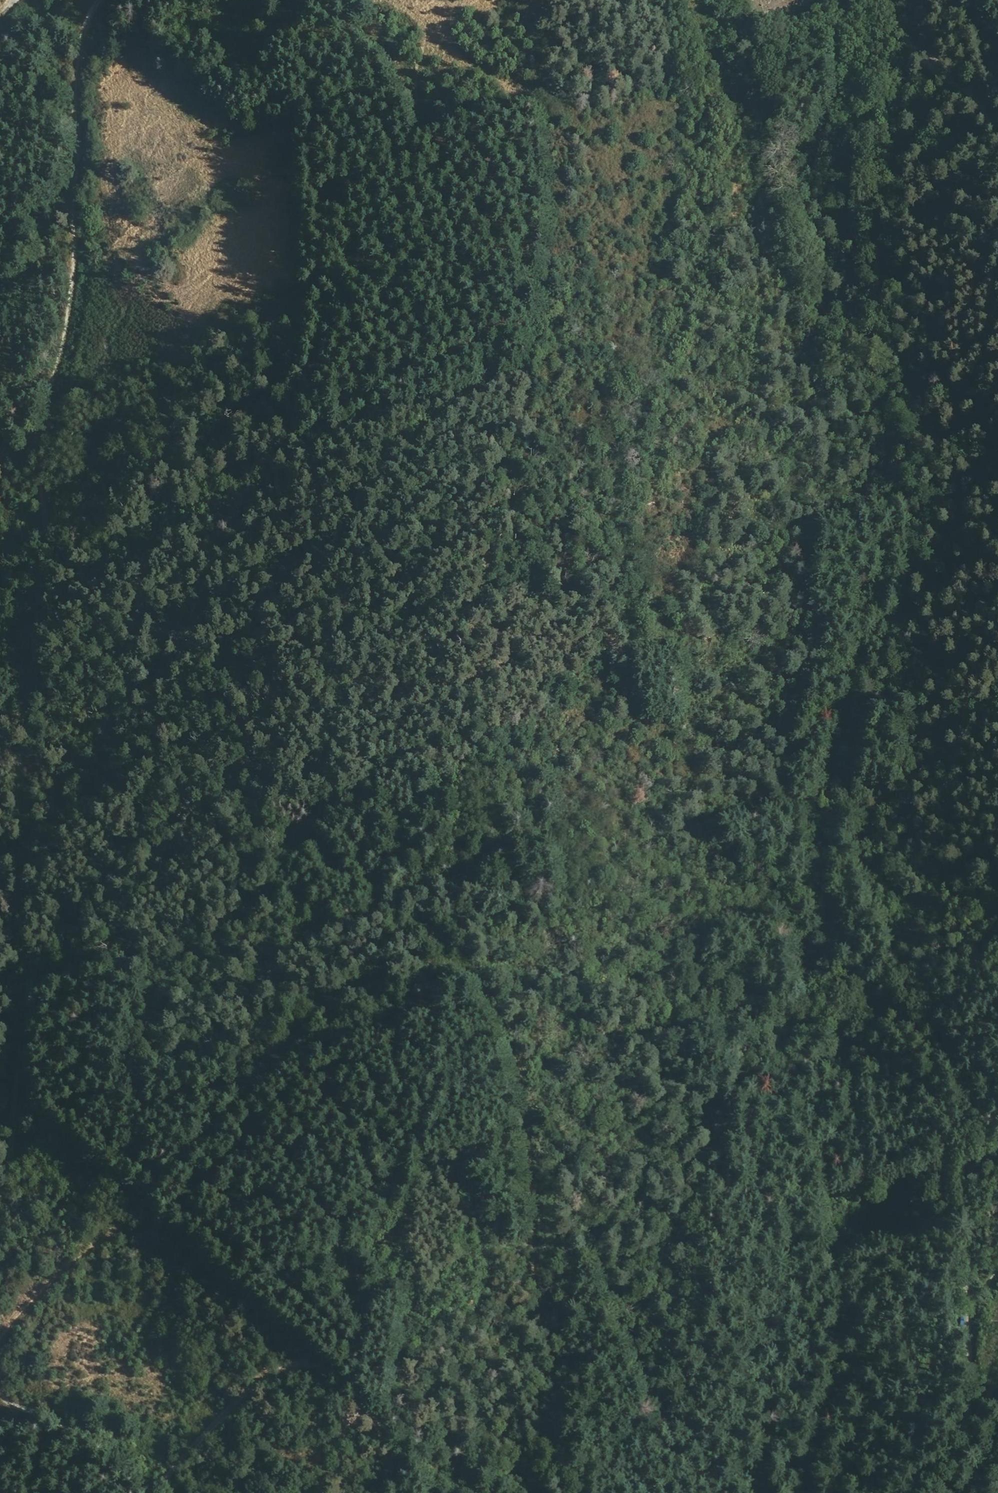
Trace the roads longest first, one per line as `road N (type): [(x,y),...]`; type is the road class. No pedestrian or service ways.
road 1 (track): [(154,1492),(245,1393),(272,1370),(295,1363),(342,1377),(359,1396),(401,1492)]

